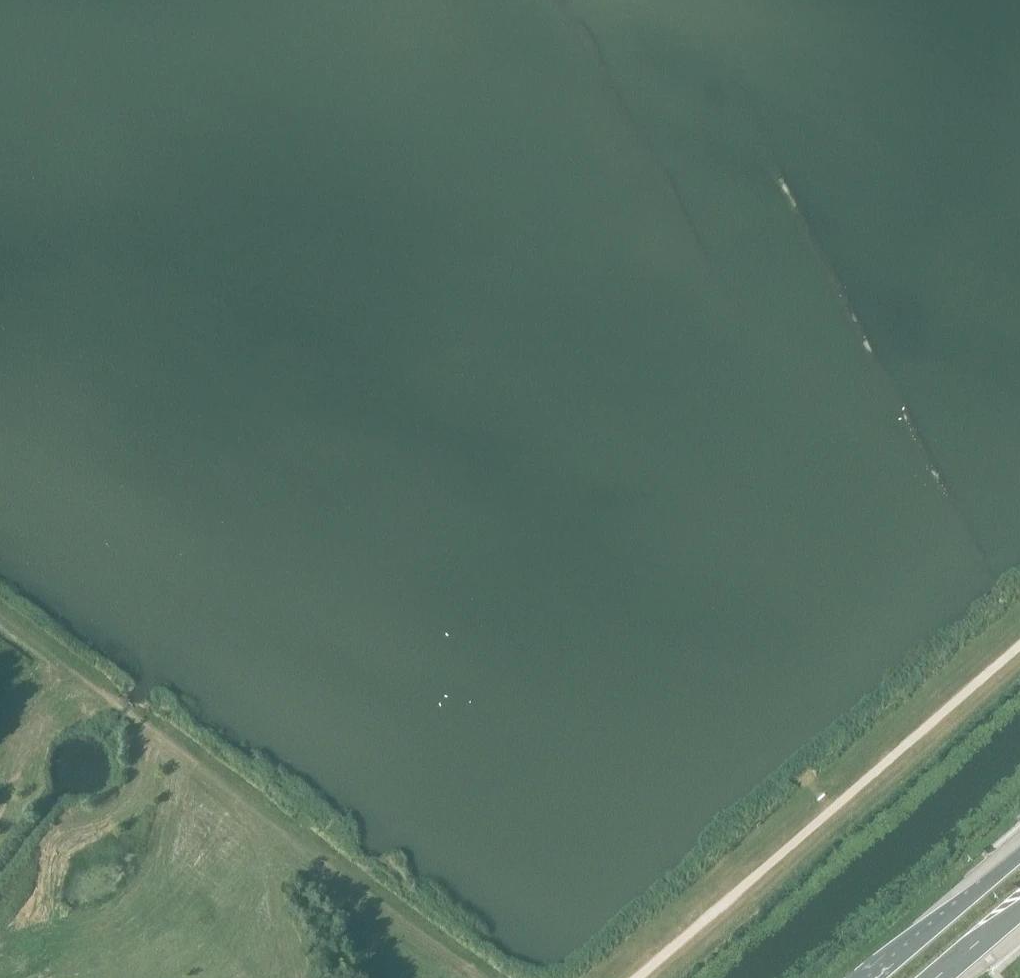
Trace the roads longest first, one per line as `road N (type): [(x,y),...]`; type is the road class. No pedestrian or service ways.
road 1 (secondary): [(1019,855),(877,977)]

